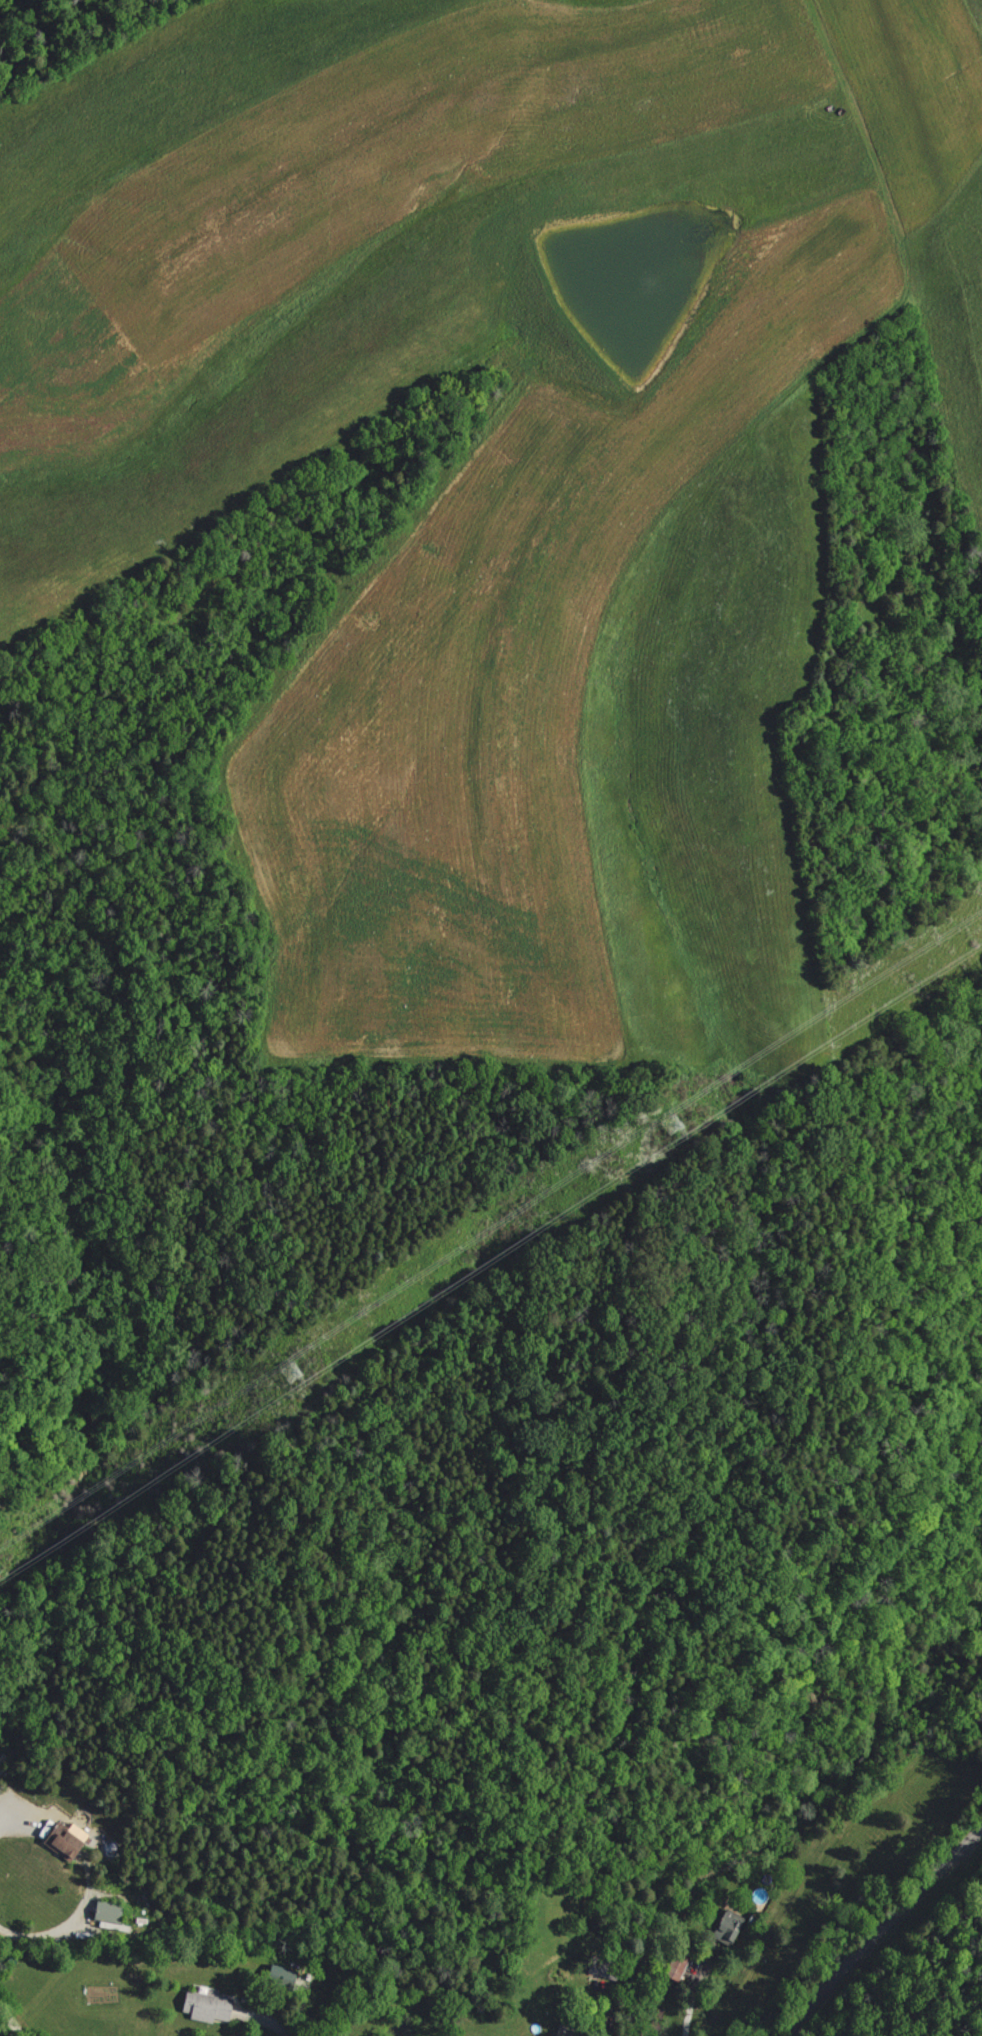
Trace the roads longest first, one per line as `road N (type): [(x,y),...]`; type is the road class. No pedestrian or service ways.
road 1 (residential): [(840,2035),(898,1936),(981,1831)]

